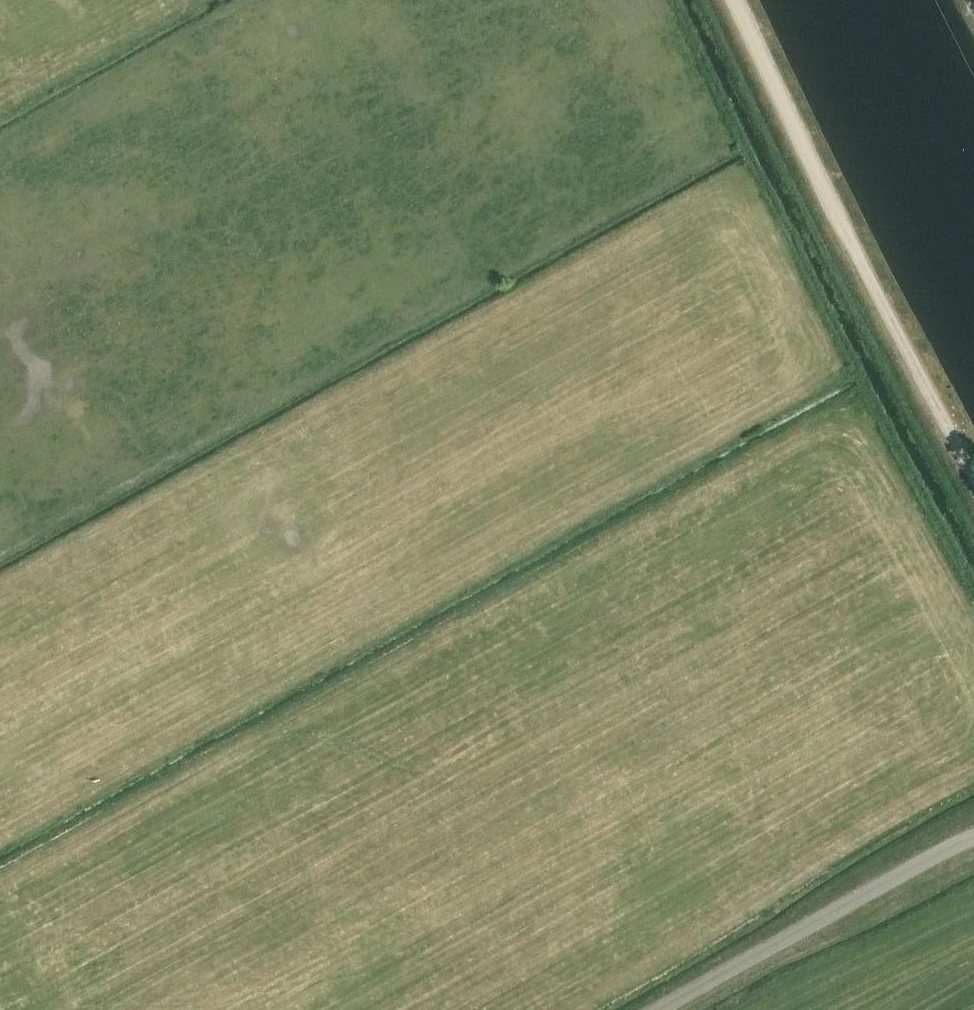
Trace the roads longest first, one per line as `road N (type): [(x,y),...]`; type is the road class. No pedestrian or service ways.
road 1 (track): [(973,473),(839,218),(737,0)]
road 2 (unclassified): [(973,839),(659,1009)]

